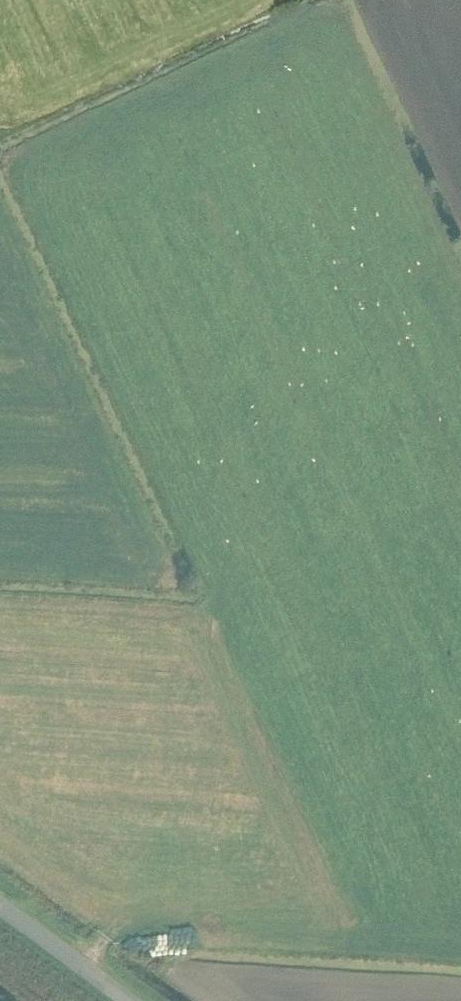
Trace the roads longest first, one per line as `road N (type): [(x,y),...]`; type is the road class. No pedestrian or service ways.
road 1 (tertiary): [(129,1000),(0,906)]

